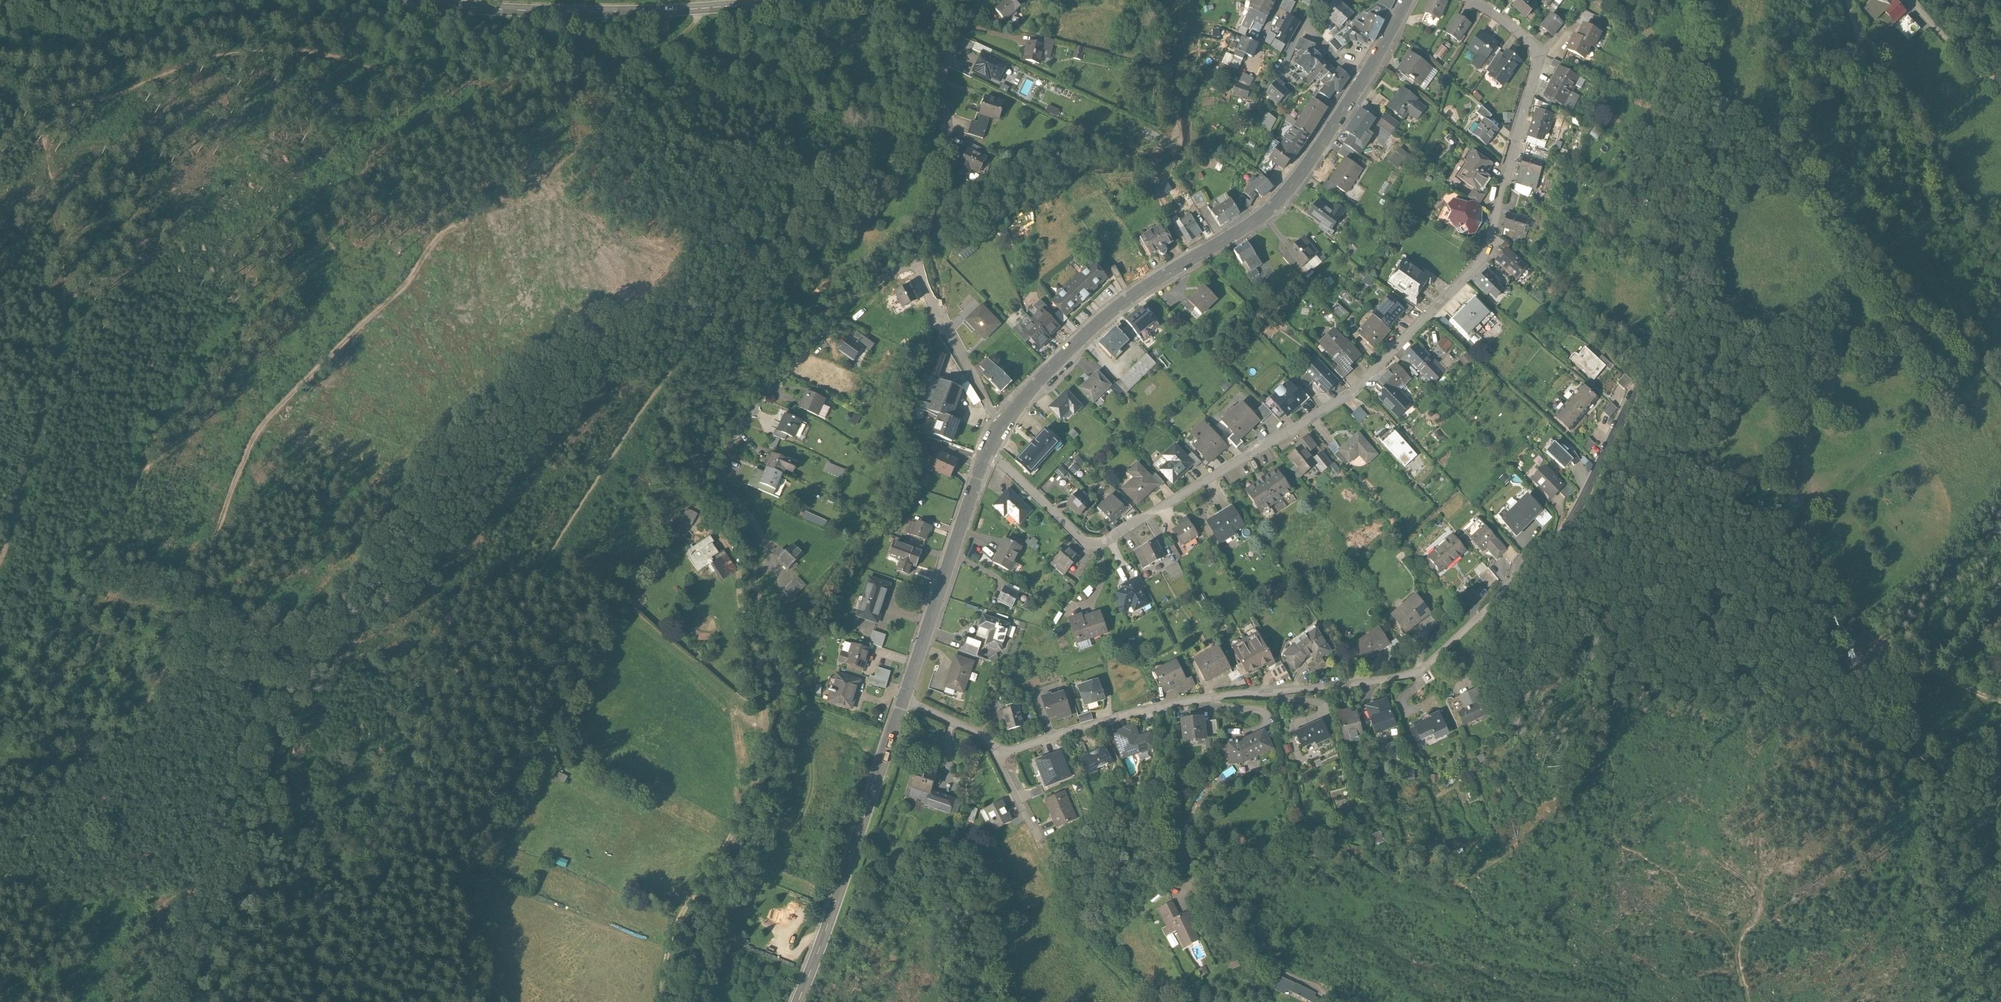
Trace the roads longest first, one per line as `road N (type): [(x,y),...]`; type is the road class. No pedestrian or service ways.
road 1 (track): [(314,1001),(314,953),(334,879),(412,753),(416,725),(543,568),(643,411),(790,210),(785,190),(773,183),(677,151),(613,61)]
road 2 (track): [(657,127),(644,150),(595,143),(552,174),(474,206),(283,403),(247,454),(135,725),(72,765),(0,831)]
road 3 (residential): [(988,452),(1081,540),(1099,545),(1353,392),(1482,258),(1492,235),(1538,59),(1473,0)]
road 4 (residential): [(1631,384),(1584,503),(1429,664),(1161,707),(996,756)]
road 5 (track): [(643,59),(532,52),(420,74),(267,50),(209,57),(42,113),(0,102)]
road 6 (track): [(2000,383),(1788,158),(1767,149),(1689,267),(1631,384)]
road 7 (secondary): [(1361,81),(1288,191),(1102,319),(1002,426)]
road 8 (residential): [(1002,426),(913,266),(870,289),(747,418),(722,473),(727,487)]
road 9 (track): [(42,113),(63,324),(0,567)]
road 10 (secondary): [(798,0),(578,12),(424,0)]
road 11 (secondary): [(904,702),(795,1001)]
road 12 (secondary): [(988,452),(904,702)]
road 13 (track): [(1047,859),(1089,943),(1157,1001)]
road 14 (residential): [(2000,88),(1910,0)]

